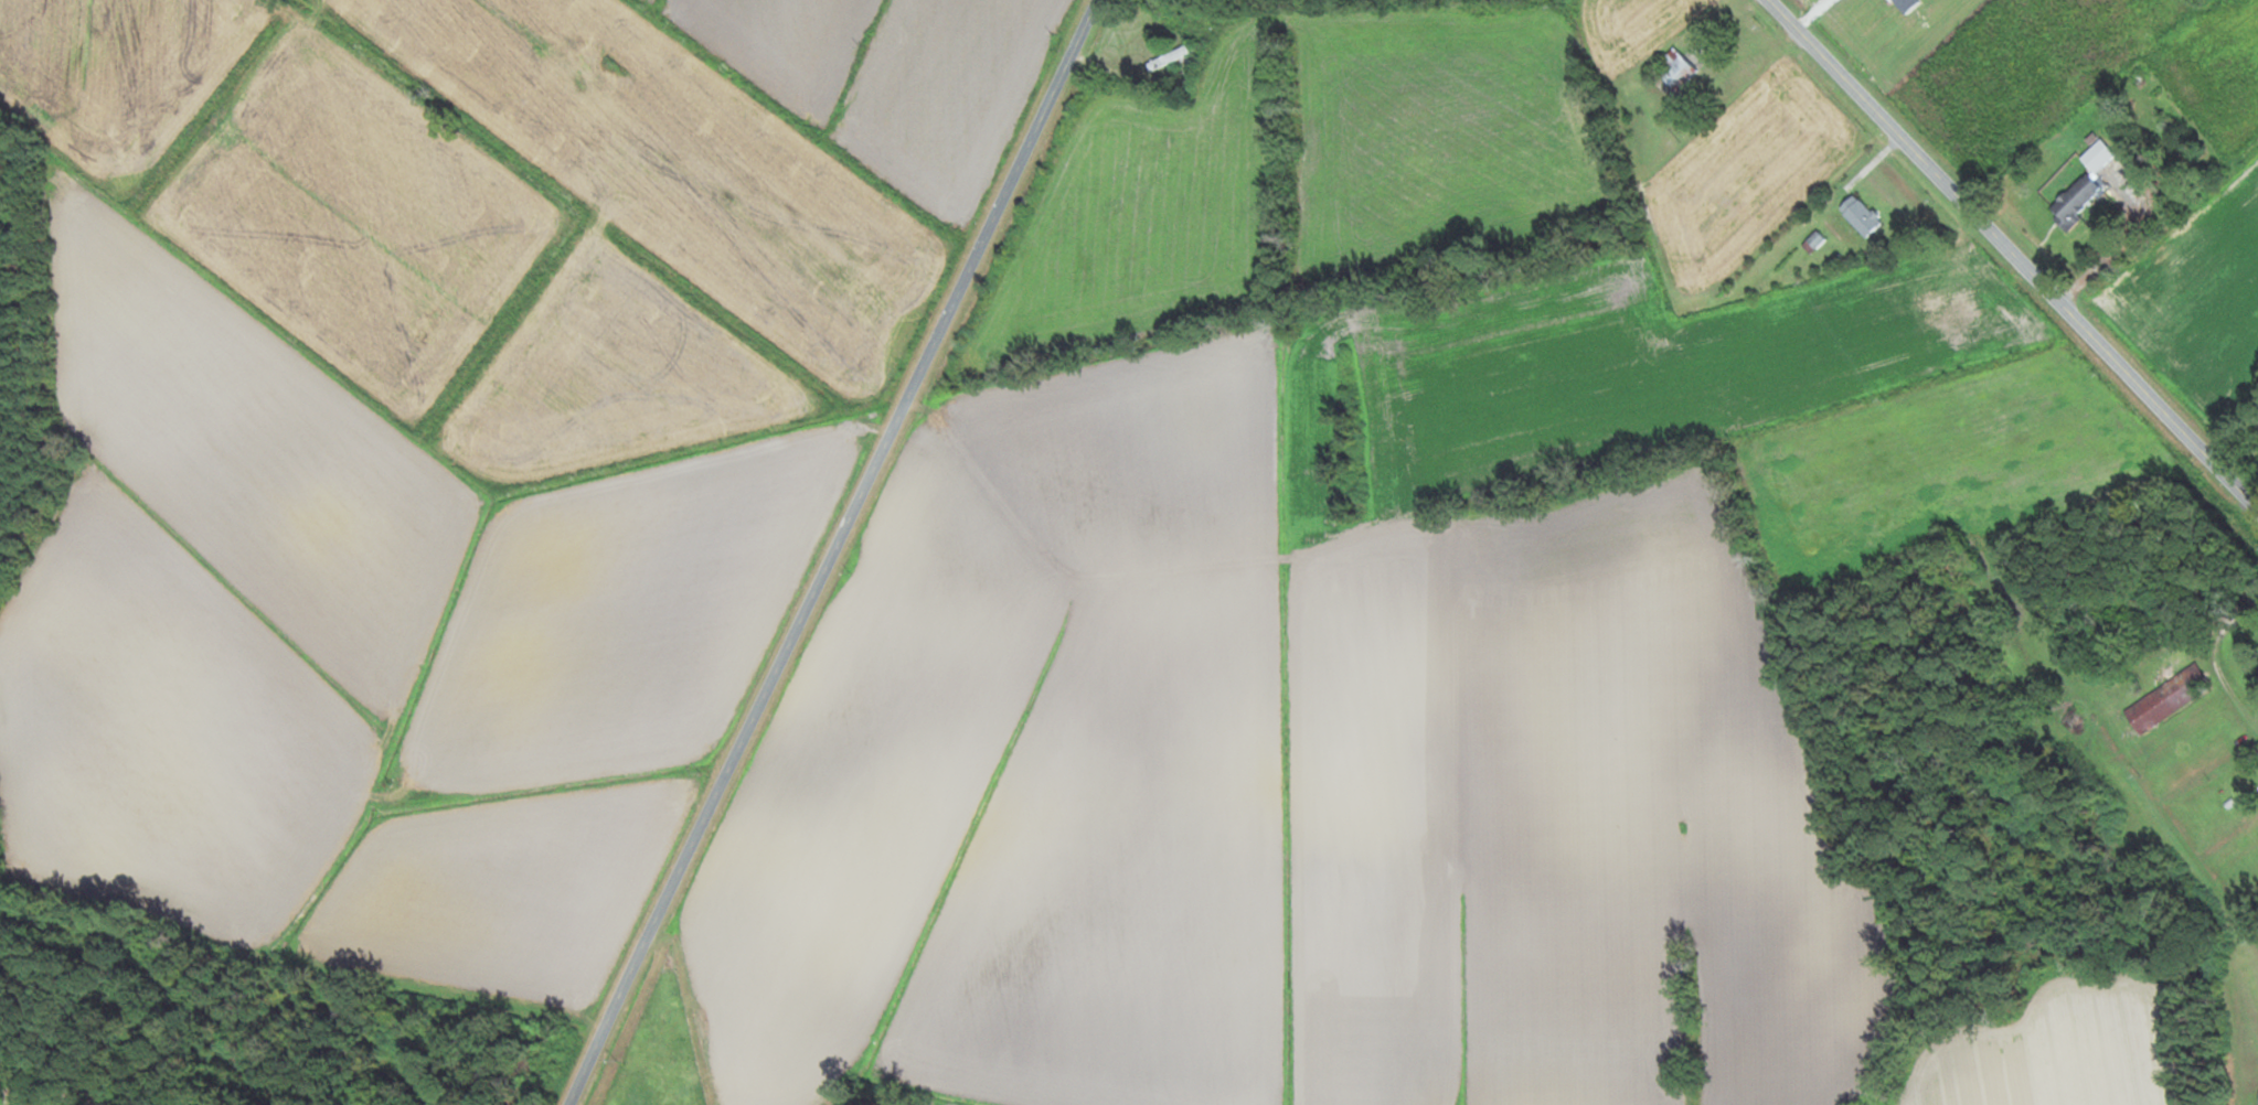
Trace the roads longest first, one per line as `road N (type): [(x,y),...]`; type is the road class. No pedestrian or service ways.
road 1 (residential): [(571,1104),(1098,0)]
road 2 (secondary): [(2257,506),(1772,0)]
road 3 (residential): [(648,942),(695,1104)]

